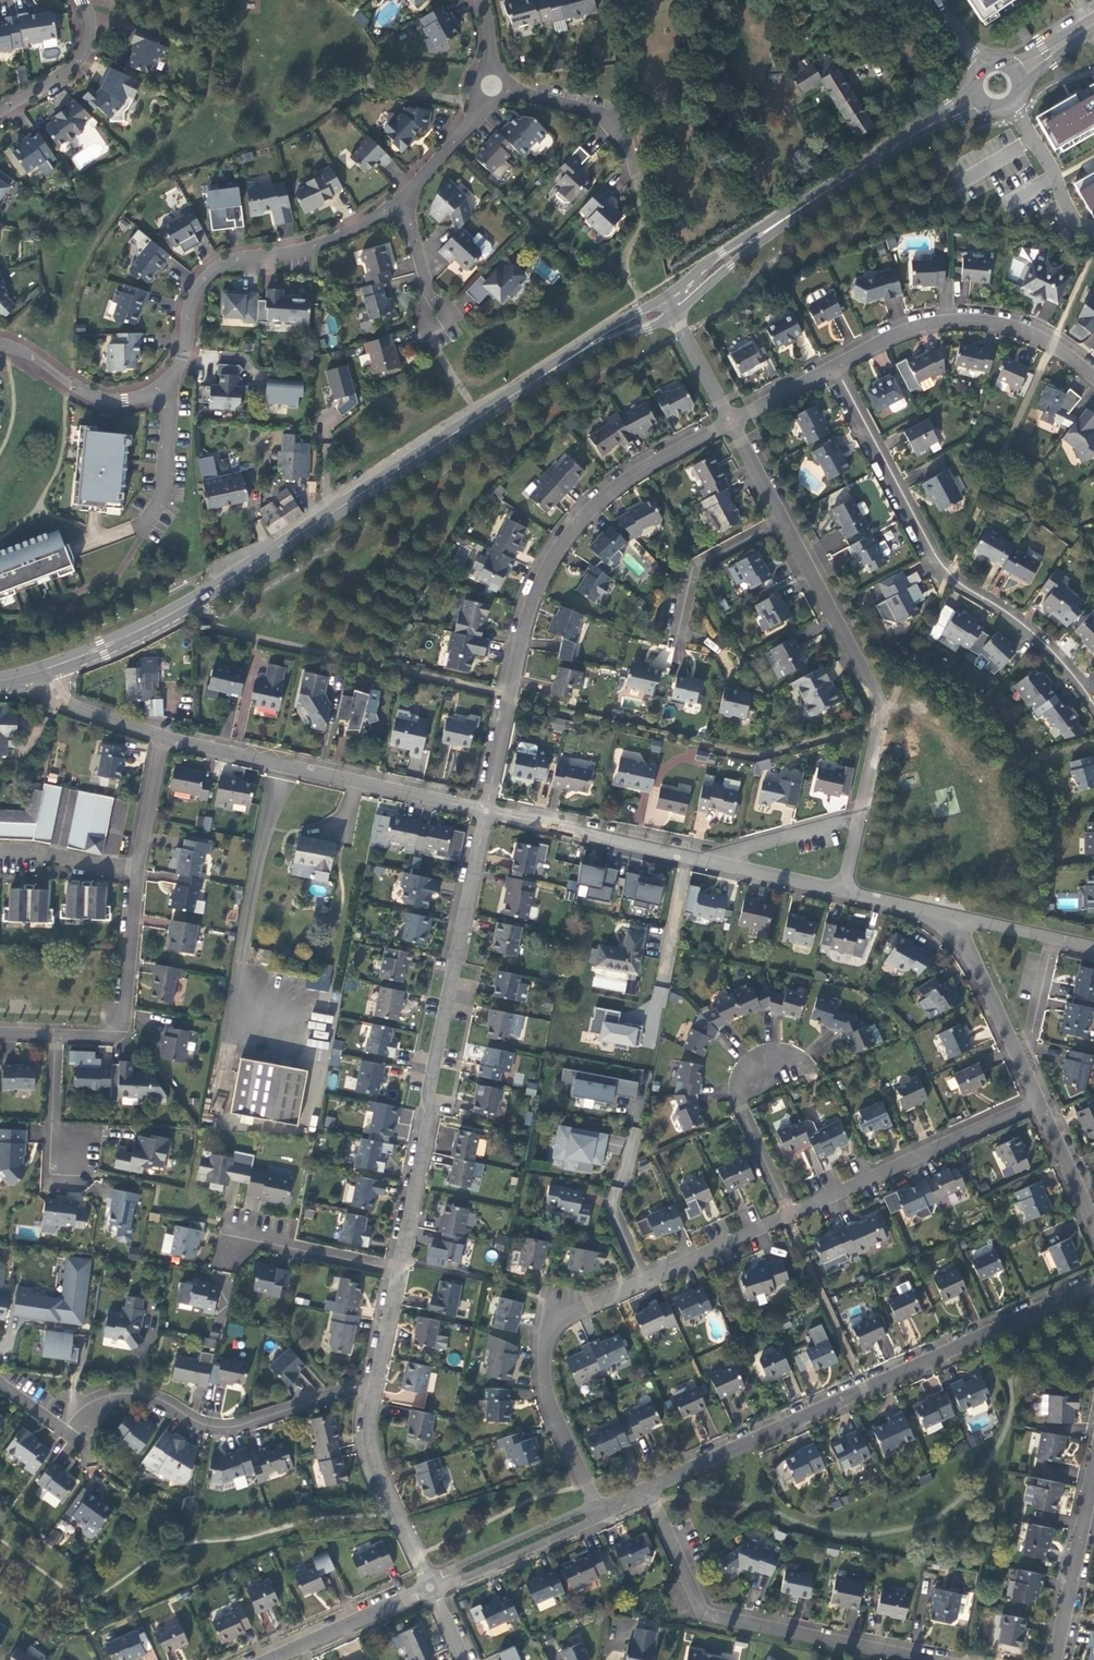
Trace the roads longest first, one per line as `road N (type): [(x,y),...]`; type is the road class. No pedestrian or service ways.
road 1 (secondary): [(35,673),(205,594),(544,372),(669,305)]
road 2 (residential): [(648,1492),(1093,1280)]
road 3 (residential): [(728,418),(611,490),(553,559),(523,637),(487,804)]
road 4 (residential): [(403,1262),(487,804)]
road 5 (residential): [(1093,701),(1052,652),(940,562),(834,365)]
road 6 (residential): [(648,1492),(700,1611),(967,1658)]
road 7 (secondary): [(669,305),(727,255),(941,113)]
road 8 (residential): [(375,1384),(223,1428),(124,1393),(102,1400),(70,1434)]
road 9 (residential): [(162,737),(487,804)]
road 10 (residential): [(406,203),(327,245),(225,268),(204,284),(167,388)]
road 11 (residential): [(782,516),(883,706),(864,815)]
road 12 (residential): [(645,1280),(564,1314),(546,1344),(548,1399),(600,1510)]
road 13 (residential): [(1093,376),(1053,345),(974,320),(885,336),(834,365)]
road 14 (residential): [(1044,1095),(792,1216)]
road 15 (residential): [(58,1035),(110,1039),(122,1031),(139,871)]
road 16 (residential): [(487,804),(703,858)]
road 17 (residential): [(435,1588),(377,1464),(375,1384)]
road 18 (residential): [(792,1216),(746,1113),(744,1087),(766,1059),(784,1056),(803,1068)]
road 19 (residential): [(1093,1475),(1056,1659)]
road 20 (residential): [(221,1223),(403,1262)]
road 21 (residential): [(494,84),(615,120),(637,174)]
road 22 (residential): [(167,388),(126,402),(93,398),(0,346)]
road 23 (residential): [(270,1659),(435,1588)]
road 24 (residential): [(448,1582),(602,1521),(600,1510)]
road 25 (residential): [(600,1510),(455,1567),(448,1582)]
road 26 (residential): [(703,858),(864,815)]
road 27 (residential): [(782,516),(699,564),(683,628)]
road 28 (residential): [(792,1216),(645,1280)]
road 29 (residential): [(81,0),(87,52),(0,113)]
road 30 (residential): [(58,1035),(57,1157),(86,1160)]
road 31 (residential): [(1010,106),(1075,220),(1093,227)]
road 32 (residential): [(167,388),(162,489),(136,531)]
road 33 (residential): [(962,922),(1026,1056)]
road 34 (residential): [(494,84),(406,203)]
road 35 (residential): [(703,858),(844,893)]
road 36 (residential): [(35,673),(82,710),(162,737)]
road 37 (residential): [(139,871),(0,853)]
road 38 (residential): [(139,871),(162,737)]
road 39 (residential): [(669,305),(728,418)]
road 40 (residential): [(375,1384),(403,1262)]
road 41 (residential): [(1044,1095),(1093,1209)]
road 42 (residential): [(844,893),(962,922)]
road 43 (residential): [(406,203),(438,319)]

